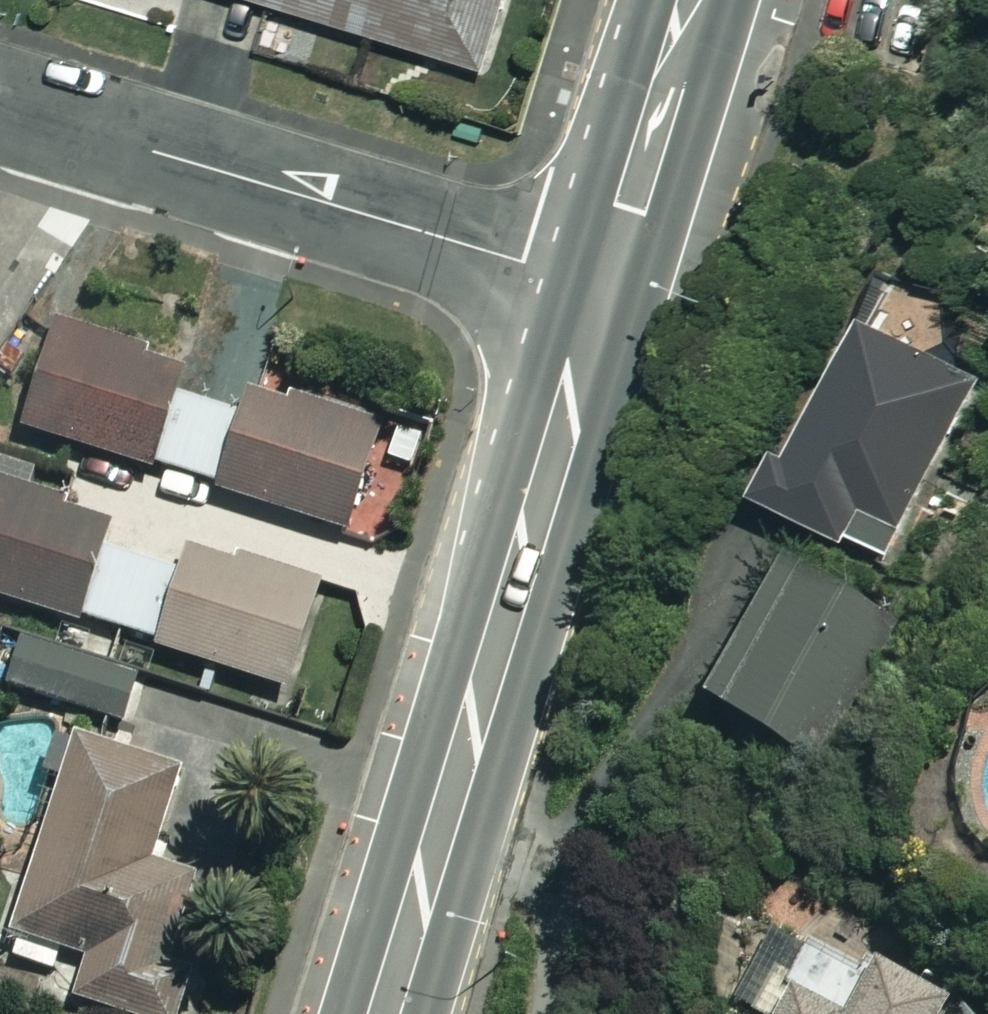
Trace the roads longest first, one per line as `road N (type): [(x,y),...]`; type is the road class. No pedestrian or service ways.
road 1 (residential): [(609,278),(0,100)]
road 2 (trunk): [(445,831),(609,278)]
road 3 (trunk): [(609,278),(696,0)]
road 4 (residential): [(445,831),(528,875),(551,928),(545,1013)]
road 5 (trunk): [(390,1013),(445,831)]

